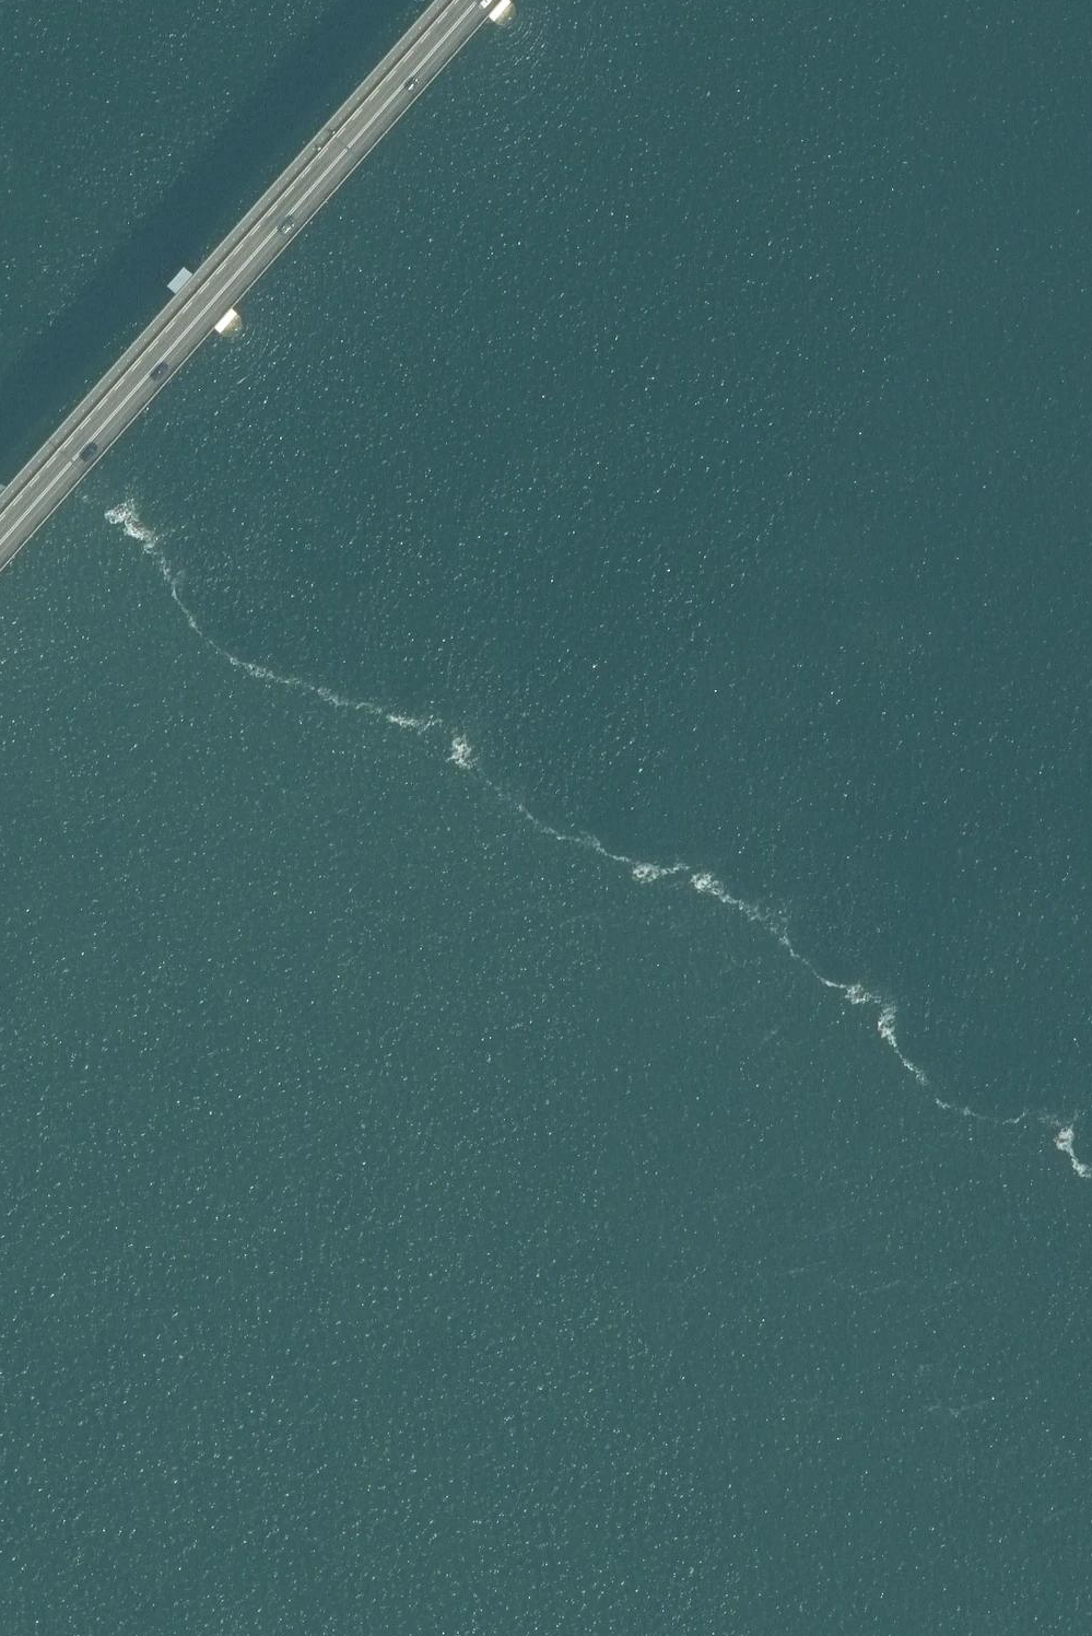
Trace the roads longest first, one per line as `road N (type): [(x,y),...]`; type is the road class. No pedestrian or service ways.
road 1 (primary): [(0,539),(475,0)]

